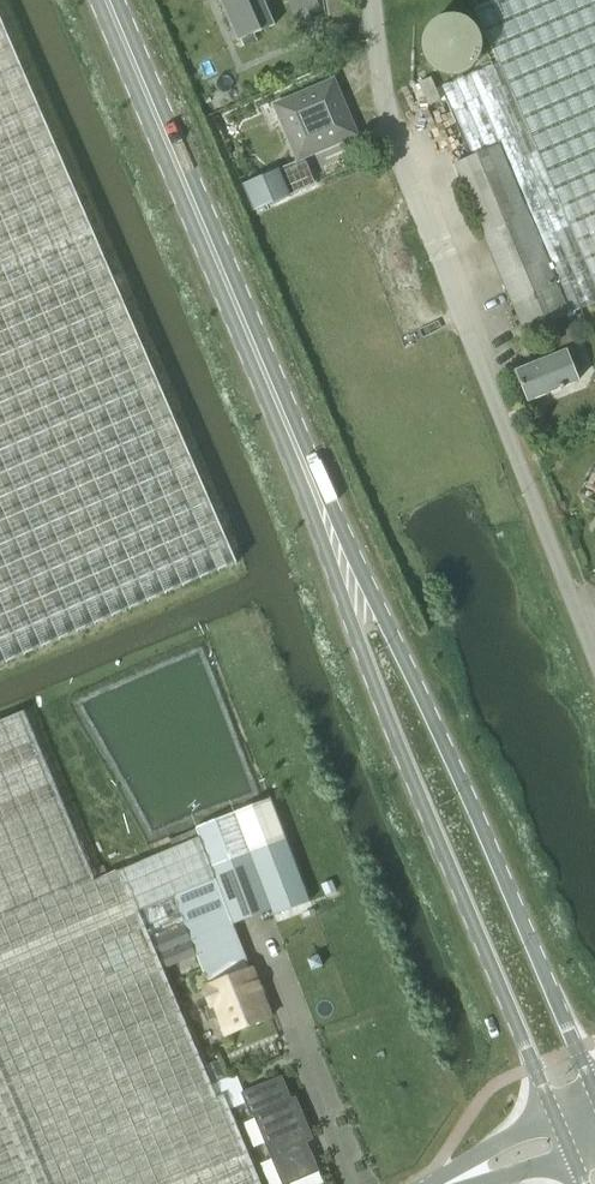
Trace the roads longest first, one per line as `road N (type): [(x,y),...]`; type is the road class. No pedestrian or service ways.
road 1 (unclassified): [(594,659),(409,176),(374,0)]
road 2 (tertiary): [(338,554),(362,648),(555,1113)]
road 3 (tertiary): [(107,0),(338,554)]
road 4 (tertiary): [(594,1090),(386,624),(338,554)]
road 5 (unclassified): [(555,1113),(437,1183)]
road 6 (unclassified): [(445,1183),(571,1152)]

